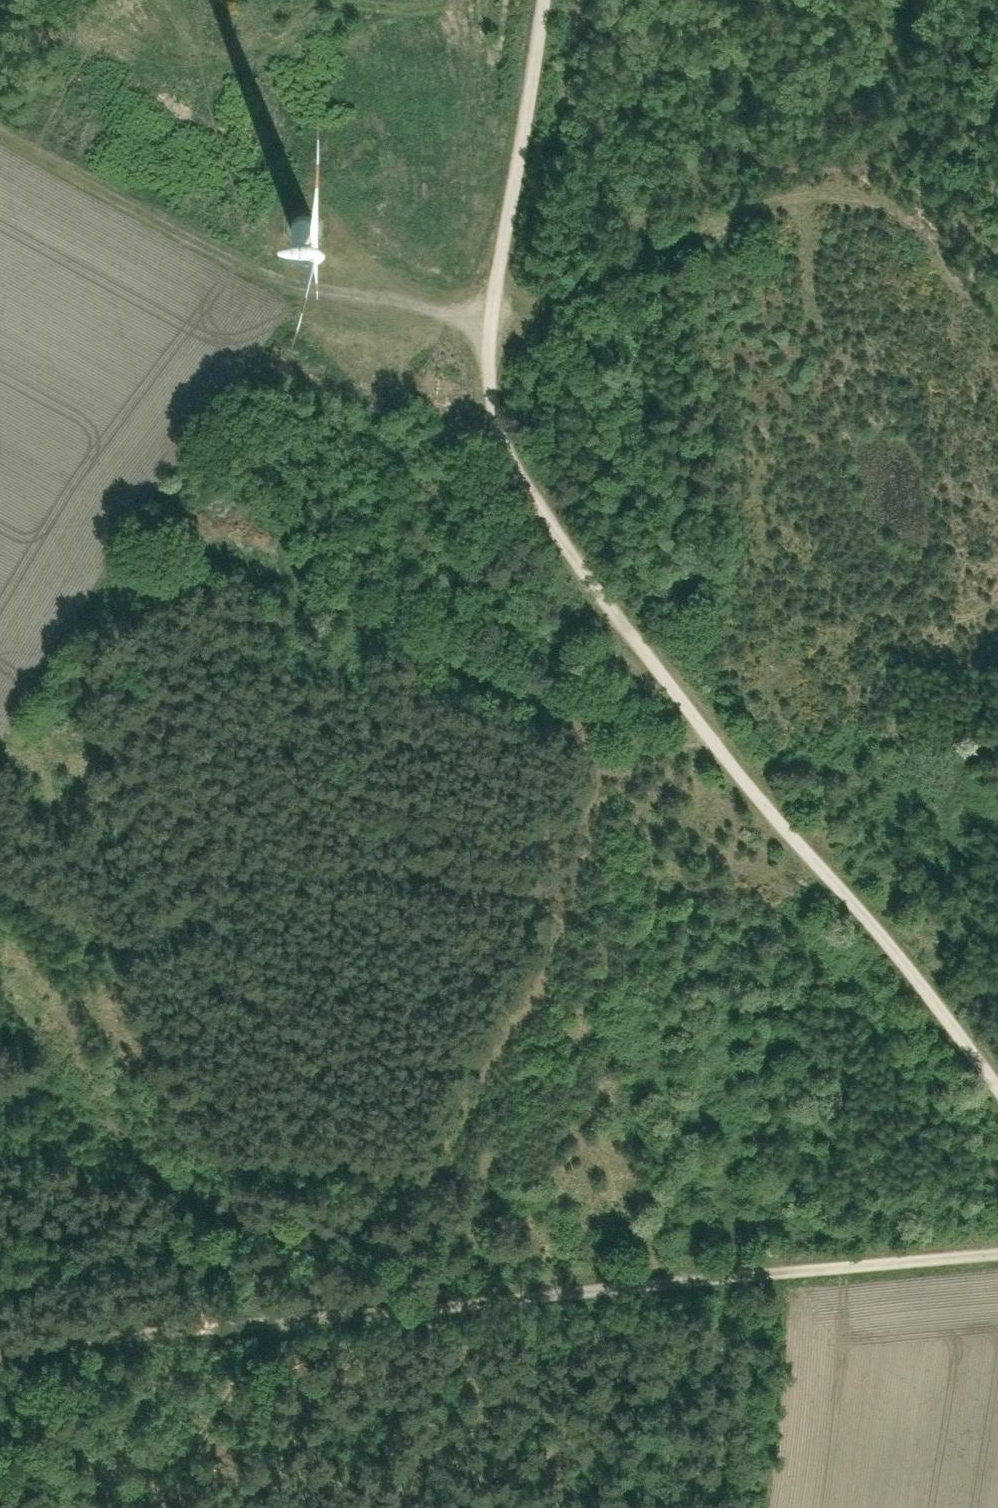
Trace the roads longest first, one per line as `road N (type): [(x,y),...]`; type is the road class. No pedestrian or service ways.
road 1 (track): [(997,1088),(776,823),(598,584),(484,389),(499,226),(536,0)]
road 2 (track): [(0,1326),(997,1248)]

